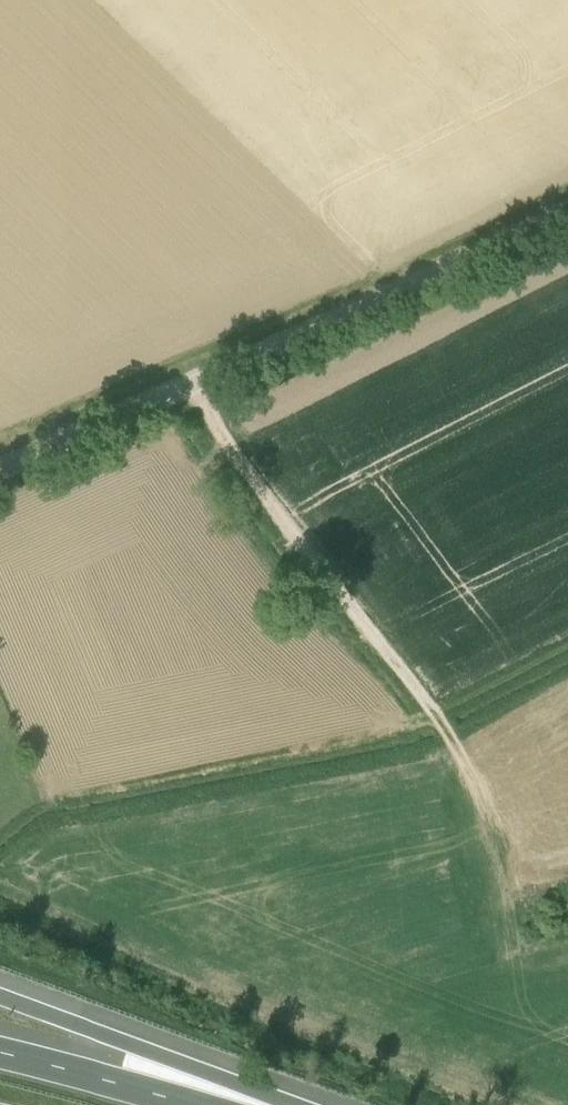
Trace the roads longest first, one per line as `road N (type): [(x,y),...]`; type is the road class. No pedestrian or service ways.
road 1 (unclassified): [(0,470),(567,212)]
road 2 (track): [(189,385),(334,600),(434,713)]
road 3 (motorway): [(252,1104),(135,1046),(0,997)]
road 4 (track): [(434,713),(534,933)]
road 5 (motorway): [(192,1104),(0,1053)]

